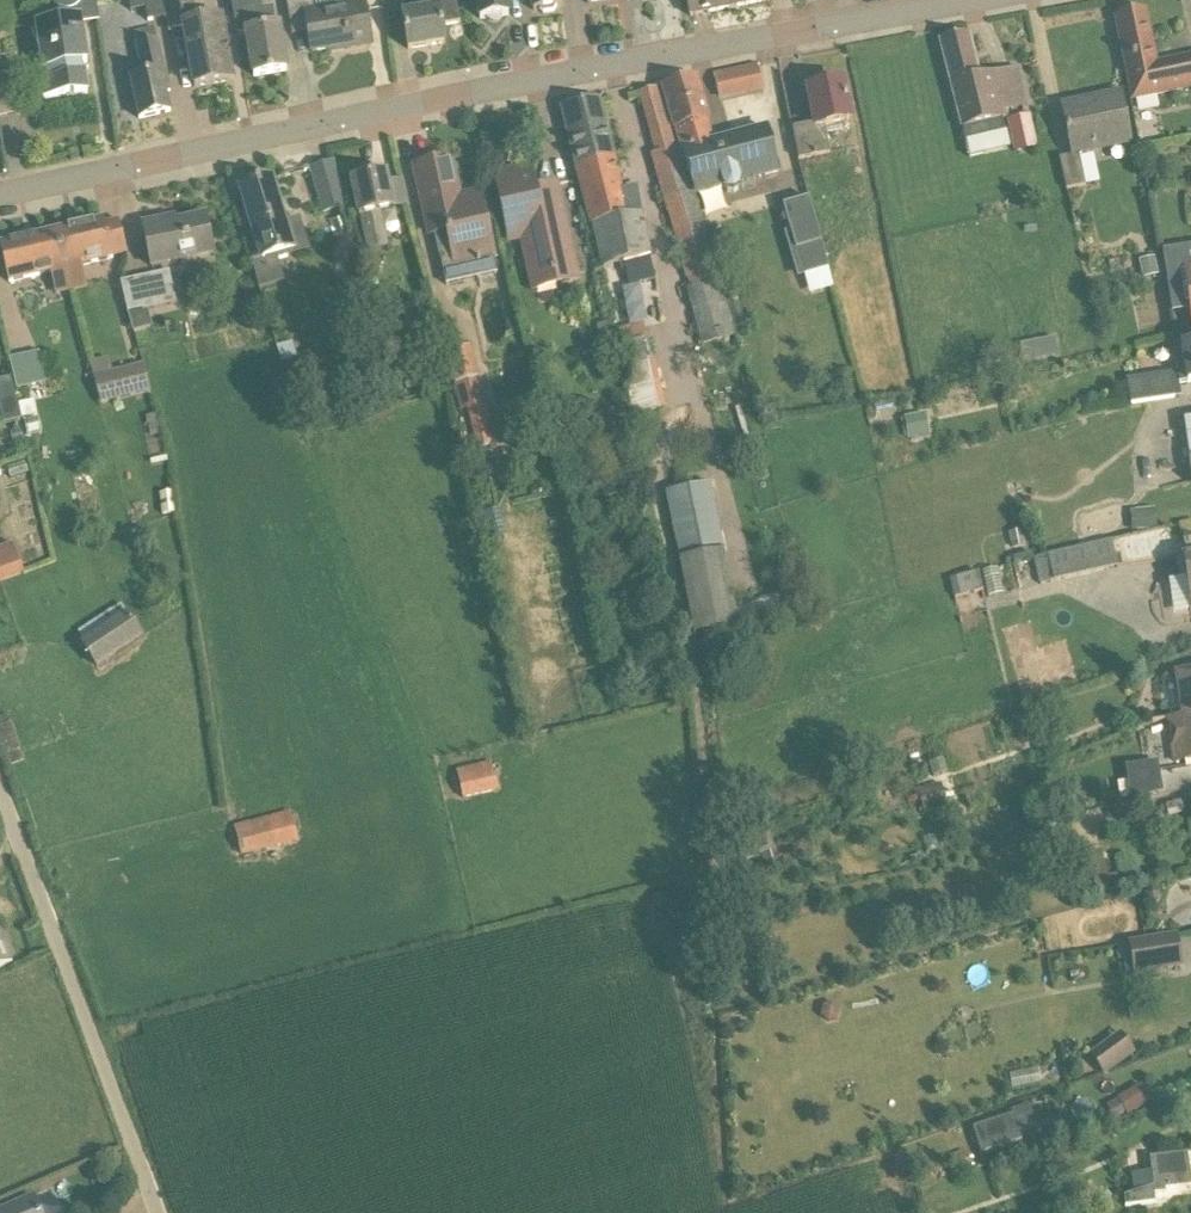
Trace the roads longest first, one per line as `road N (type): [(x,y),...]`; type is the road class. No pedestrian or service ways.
road 1 (residential): [(0,206),(991,0)]
road 2 (unclassified): [(0,790),(156,1212)]

